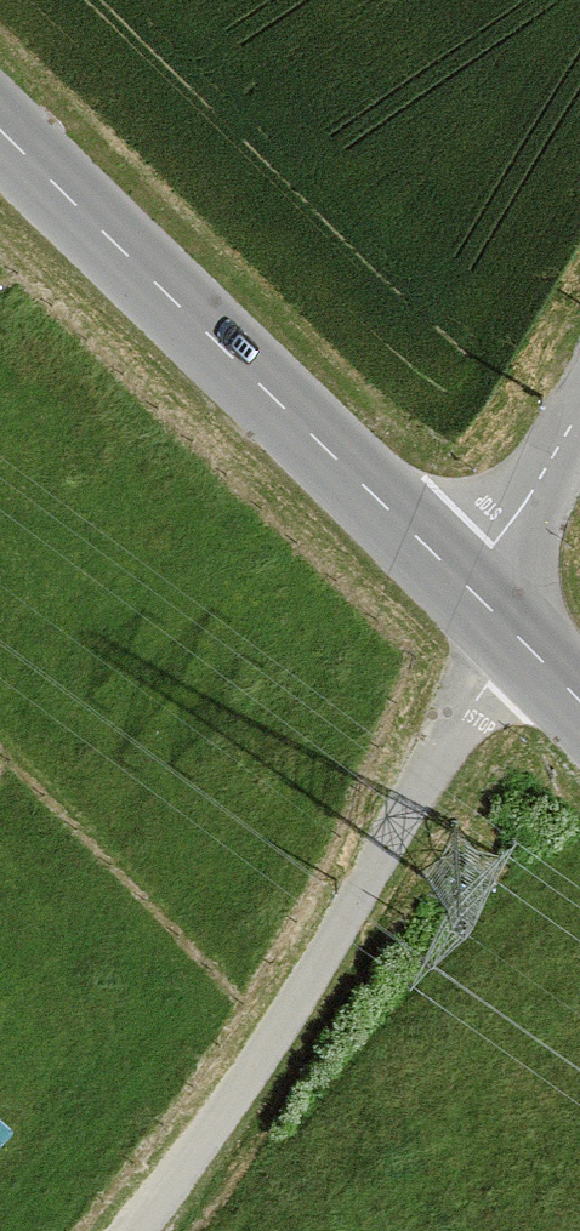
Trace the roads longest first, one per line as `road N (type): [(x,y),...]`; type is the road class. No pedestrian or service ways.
road 1 (track): [(134,1230),(260,1060),(402,805),(518,639)]
road 2 (secondary): [(466,586),(0,131)]
road 3 (residential): [(466,586),(579,408)]
road 4 (secondary): [(579,703),(466,586)]

